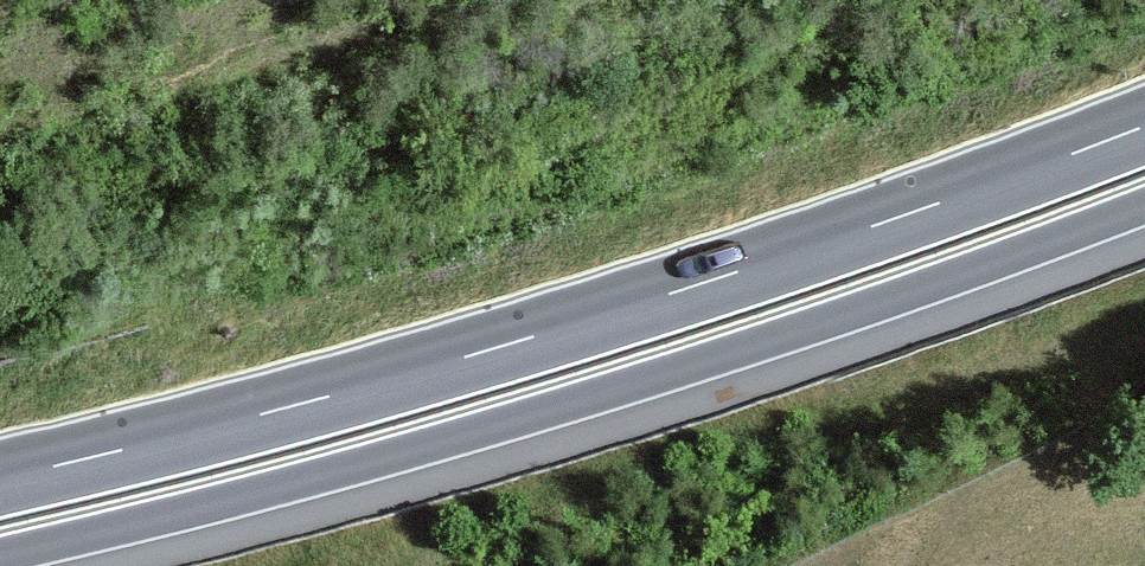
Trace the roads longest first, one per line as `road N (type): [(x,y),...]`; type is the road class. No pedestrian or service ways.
road 1 (trunk): [(1144,126),(912,213),(500,347),(0,478)]
road 2 (trunk): [(0,555),(521,419),(934,284),(1144,206)]

